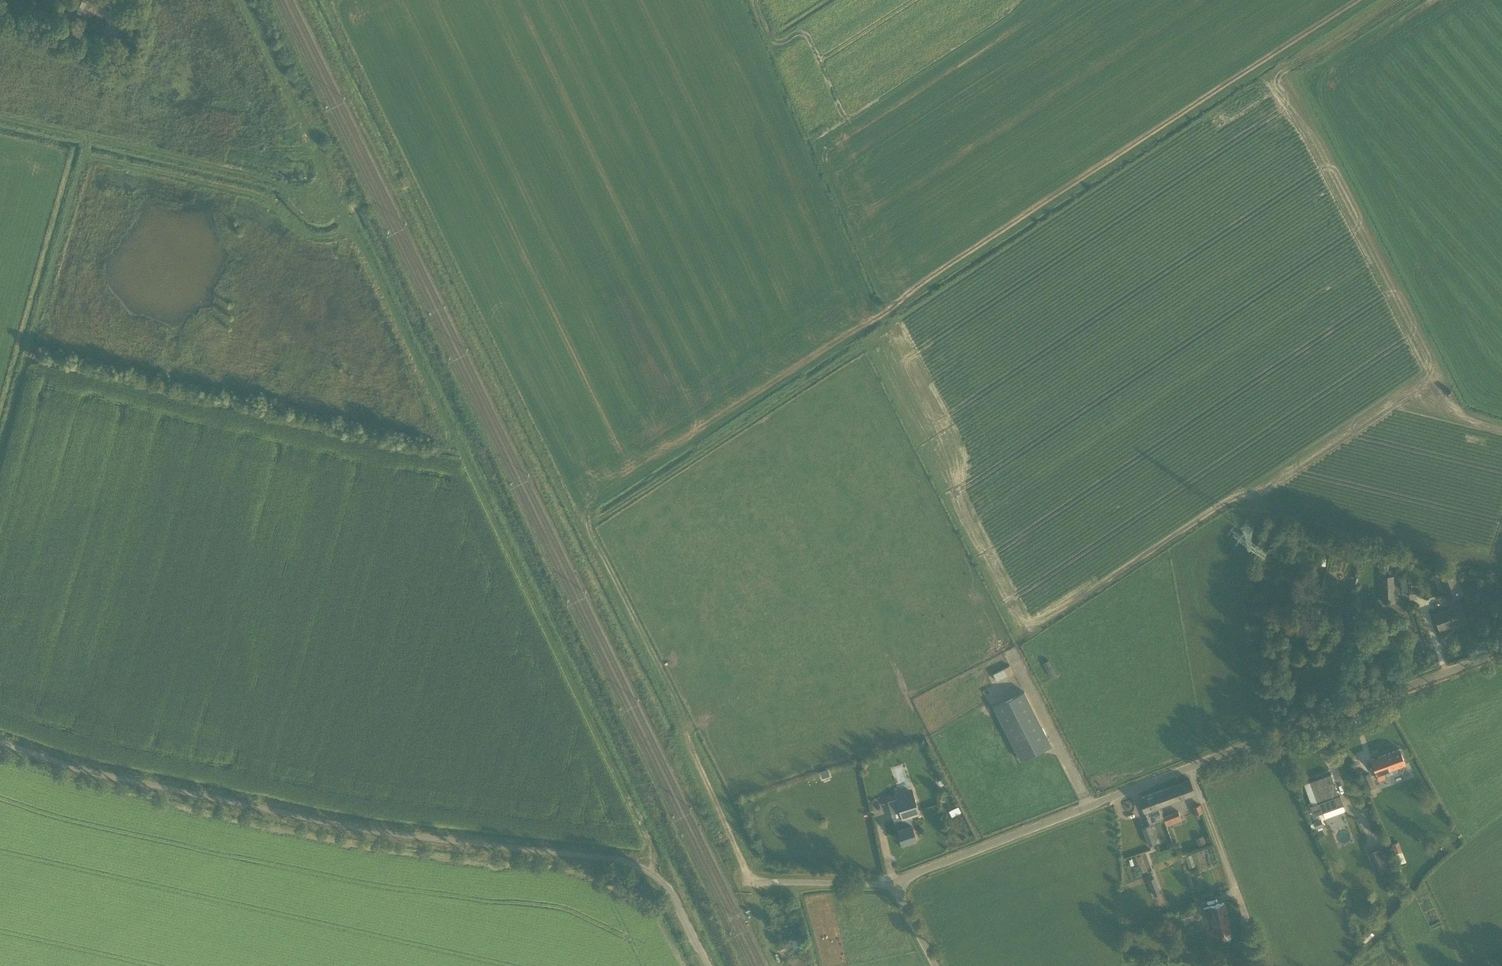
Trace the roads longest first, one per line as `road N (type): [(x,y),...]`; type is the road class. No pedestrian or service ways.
road 1 (unclassified): [(707,965),(671,889),(632,864),(323,822),(127,780),(0,741)]
road 2 (track): [(646,870),(655,850),(334,200)]
road 3 (unclassified): [(892,886),(1501,654)]
road 4 (track): [(324,0),(590,536)]
road 5 (track): [(756,894),(667,685),(590,536),(583,497)]
road 6 (track): [(0,122),(334,200)]
road 7 (unclassified): [(744,884),(892,886)]

